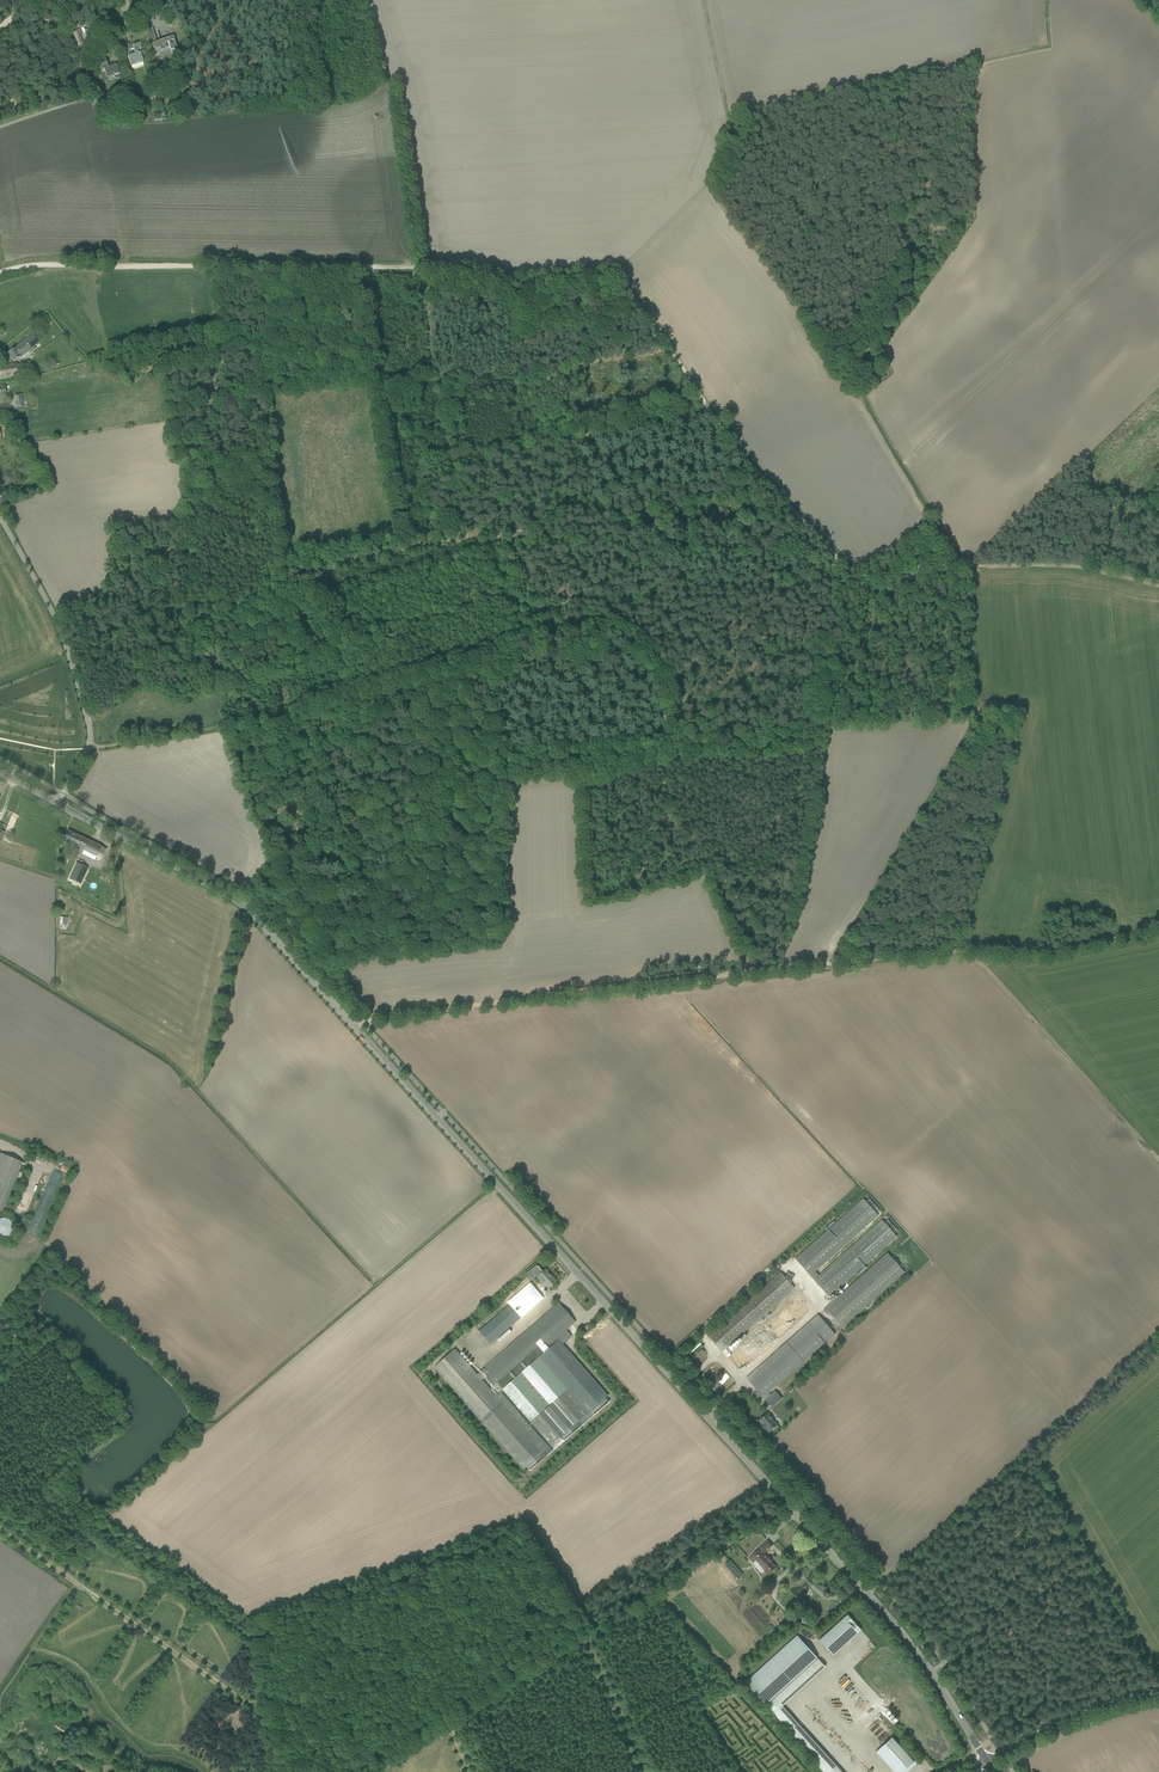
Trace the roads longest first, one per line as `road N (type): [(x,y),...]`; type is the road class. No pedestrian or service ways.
road 1 (tertiary): [(861,1587),(248,910),(59,804)]
road 2 (track): [(0,272),(32,265),(219,265),(437,268),(514,282),(618,275),(736,449),(843,562)]
road 3 (track): [(86,748),(257,720),(485,651),(649,555),(831,573)]
road 4 (track): [(831,573),(828,635),(668,660),(671,761),(747,943),(752,971)]
road 5 (track): [(364,1020),(752,971)]
road 6 (track): [(842,962),(1049,951),(1158,930)]
road 7 (unclassified): [(59,804),(90,739),(87,716),(61,631),(0,517)]
road 8 (tertiary): [(987,1762),(919,1653),(861,1587)]
road 9 (track): [(974,566),(1070,565),(1158,585)]
road 10 (unclassified): [(987,1762),(1073,1717),(1158,1695)]
road 11 (track): [(843,562),(861,575),(974,566)]

